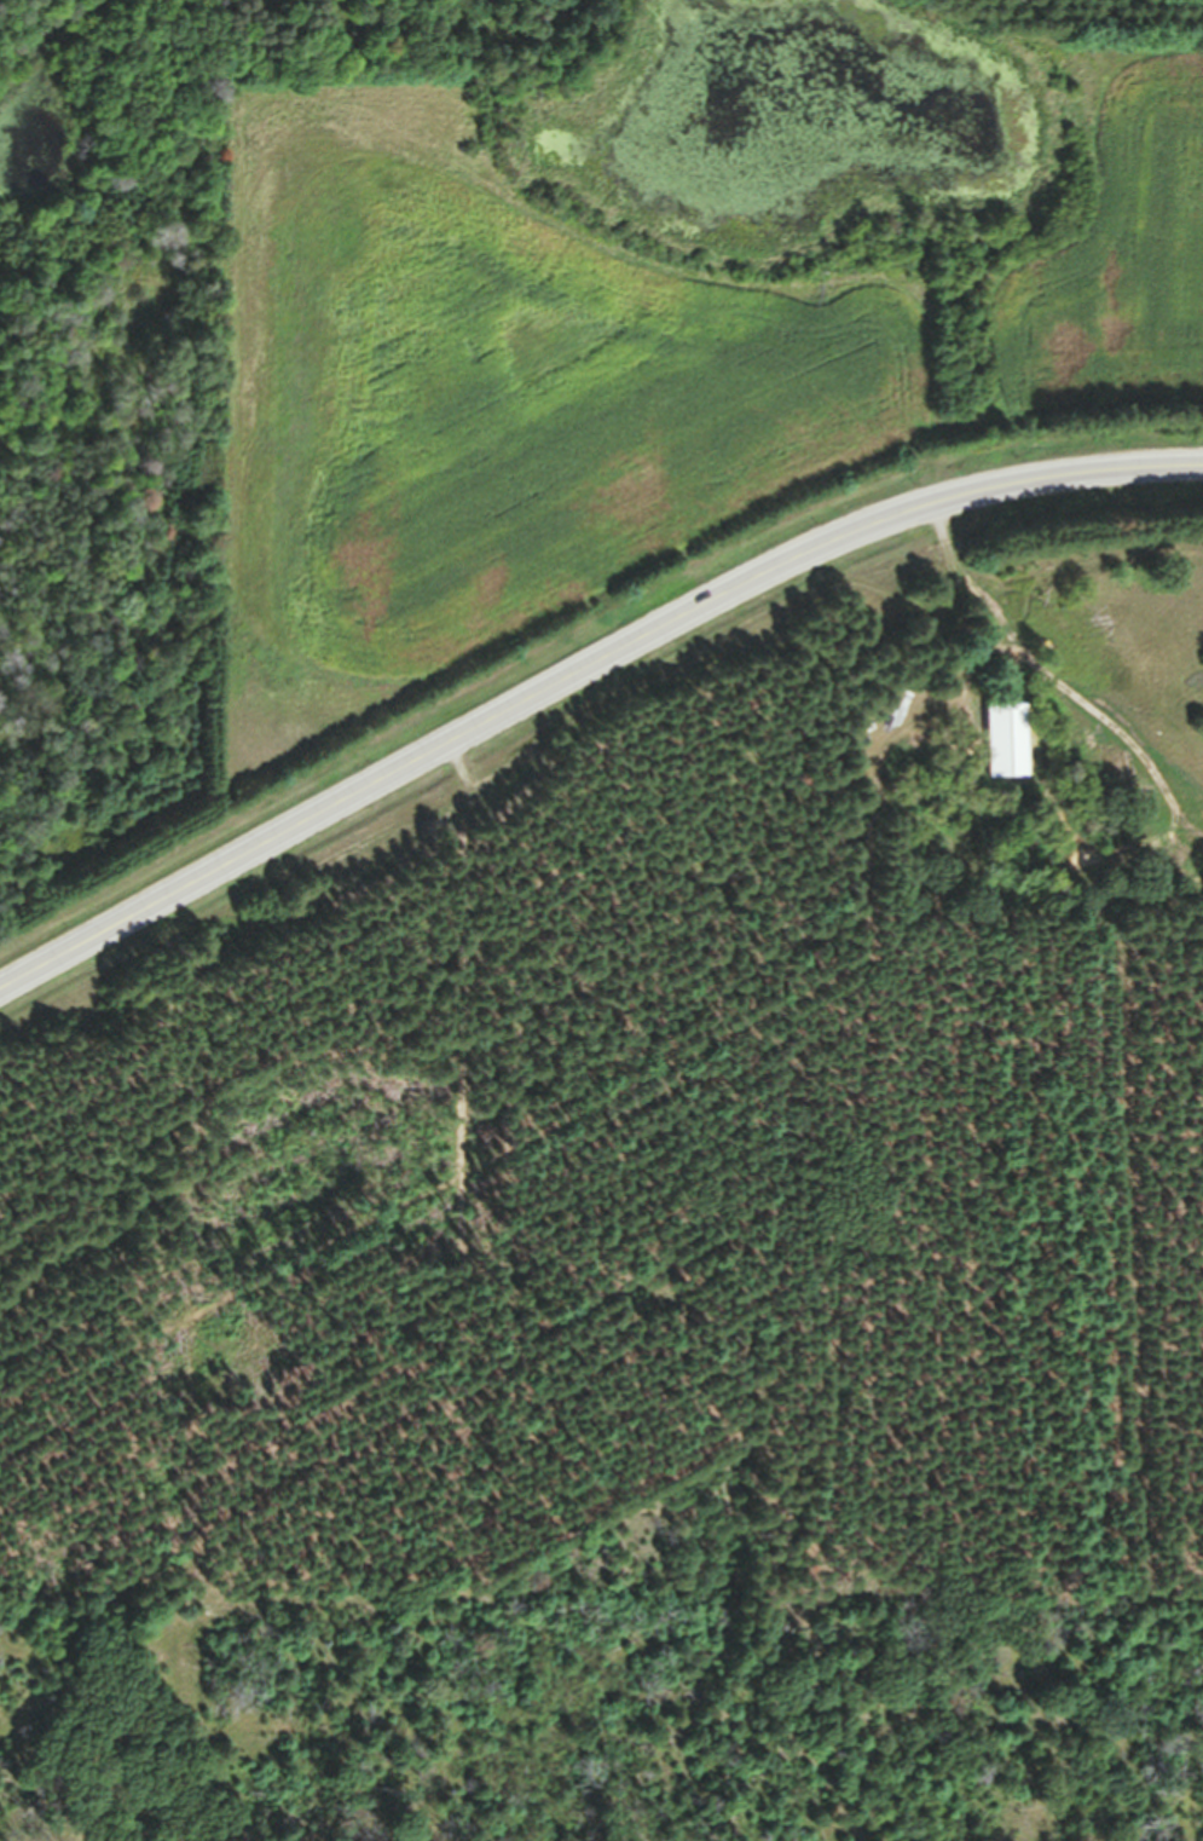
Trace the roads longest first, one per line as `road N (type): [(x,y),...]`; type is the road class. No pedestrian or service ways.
road 1 (primary): [(1202,475),(987,477),(838,504),(0,983)]

